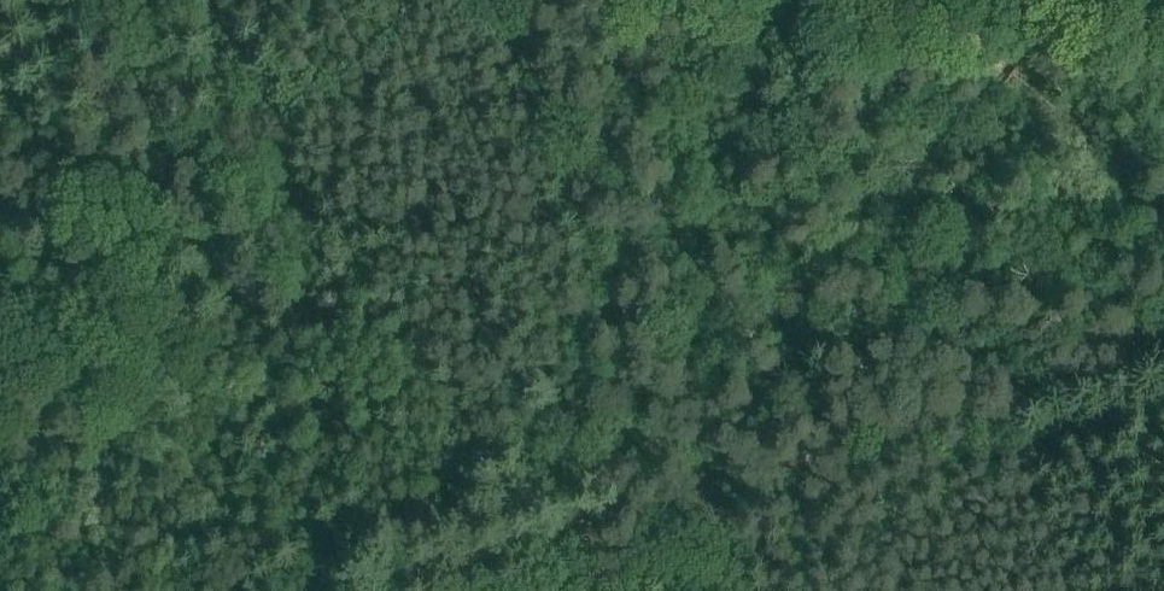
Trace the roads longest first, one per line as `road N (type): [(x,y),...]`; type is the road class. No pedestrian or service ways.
road 1 (track): [(1163,359),(383,590)]
road 2 (track): [(743,590),(713,490),(544,122),(503,3),(520,0)]

